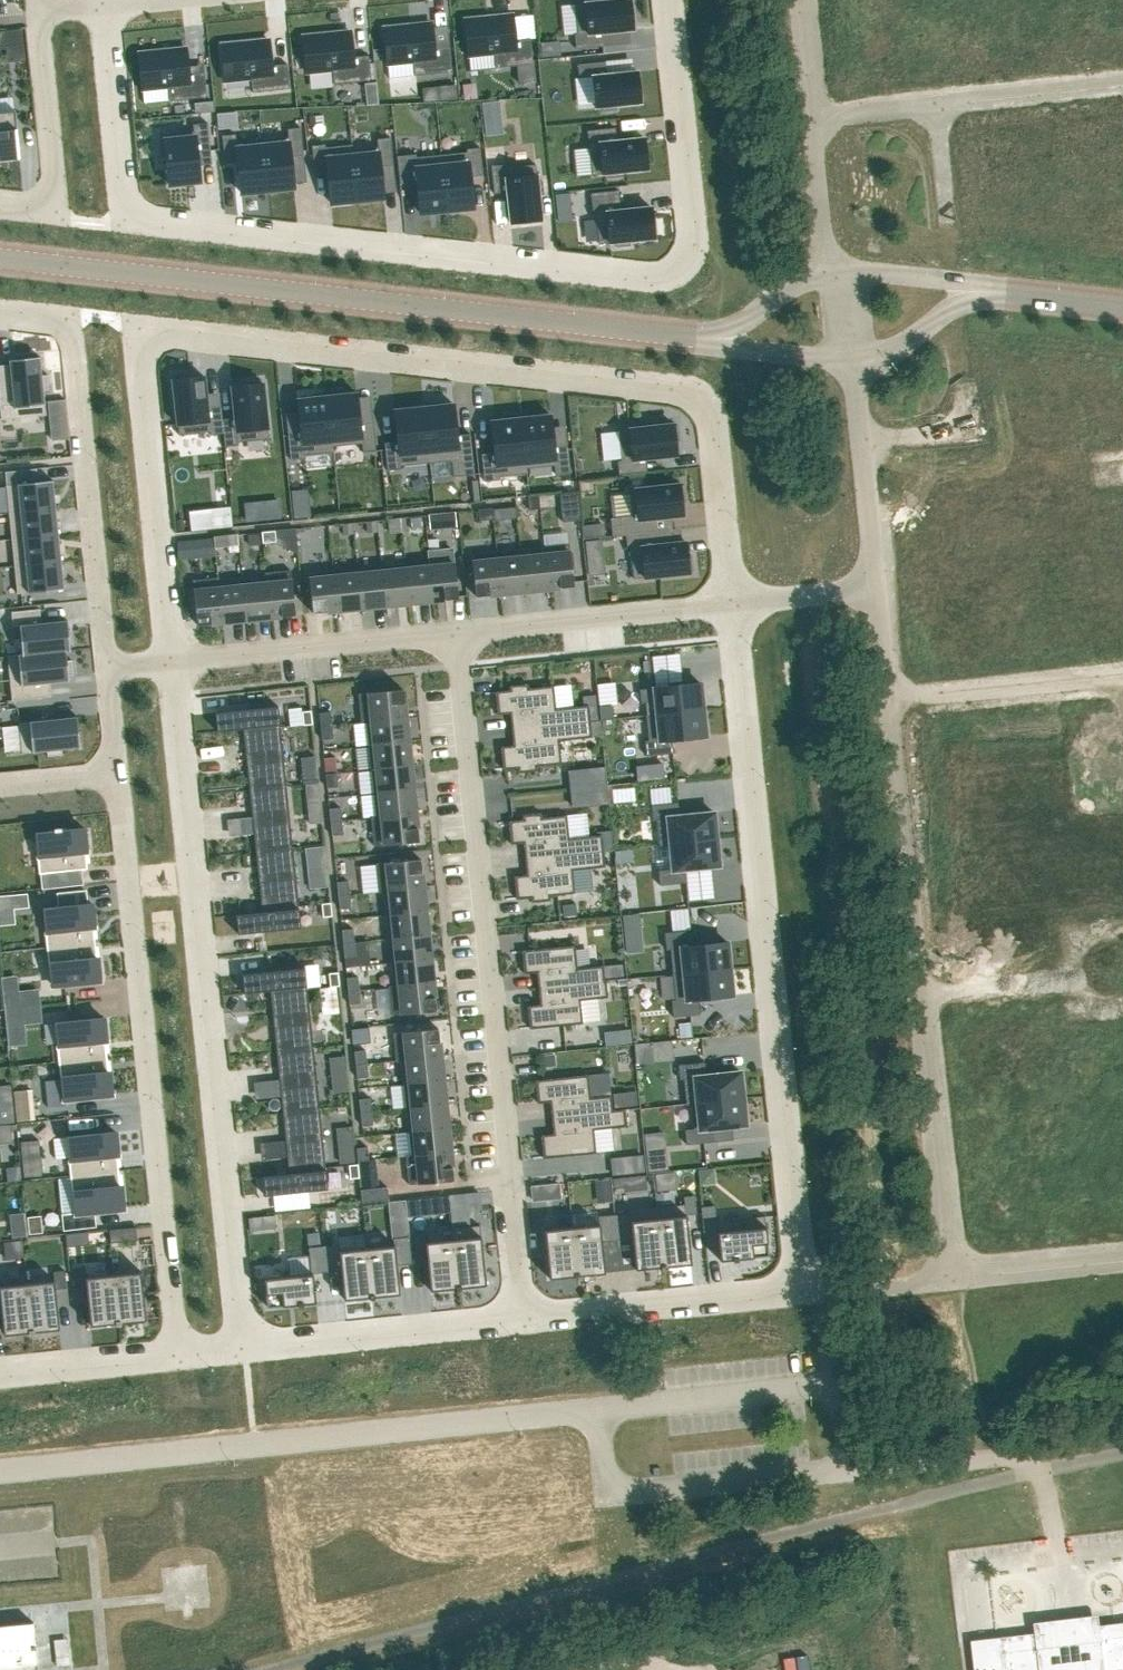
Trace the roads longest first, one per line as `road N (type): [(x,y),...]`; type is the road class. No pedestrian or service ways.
road 1 (unclassified): [(0,1471),(796,1392),(810,1398),(815,1413),(821,1474),(939,1461),(969,1468),(982,1536)]
road 2 (residential): [(171,662),(138,358),(144,334),(695,395),(715,424),(734,605)]
road 3 (residential): [(105,5),(124,188),(135,212),(152,221),(647,278),(676,269),(692,236),(671,0)]
road 4 (residential): [(734,605),(804,1287),(526,1320)]
road 5 (tertiary): [(0,262),(697,336)]
road 6 (residential): [(454,634),(526,1320)]
road 7 (residential): [(243,1347),(171,662)]
road 8 (residential): [(115,773),(176,1354)]
road 9 (residential): [(0,315),(65,326),(73,348),(105,668)]
road 10 (residential): [(877,591),(919,999)]
road 11 (residential): [(171,662),(454,634)]
road 12 (residential): [(526,1320),(243,1347)]
road 13 (residential): [(454,634),(734,605)]
road 14 (residential): [(854,362),(877,591)]
road 15 (residential): [(1122,86),(937,105)]
road 16 (tertiary): [(1009,294),(826,264)]
road 17 (residential): [(176,1354),(0,1372)]
road 18 (tertiary): [(854,362),(888,353),(959,307),(1009,294)]
road 19 (residential): [(52,177),(37,12)]
road 20 (tertiary): [(697,336),(723,349),(854,362)]
road 21 (residential): [(826,264),(811,117)]
road 22 (tertiary): [(826,264),(697,336)]
road 23 (residential): [(734,605),(877,591)]
road 24 (residential): [(937,105),(811,117)]

